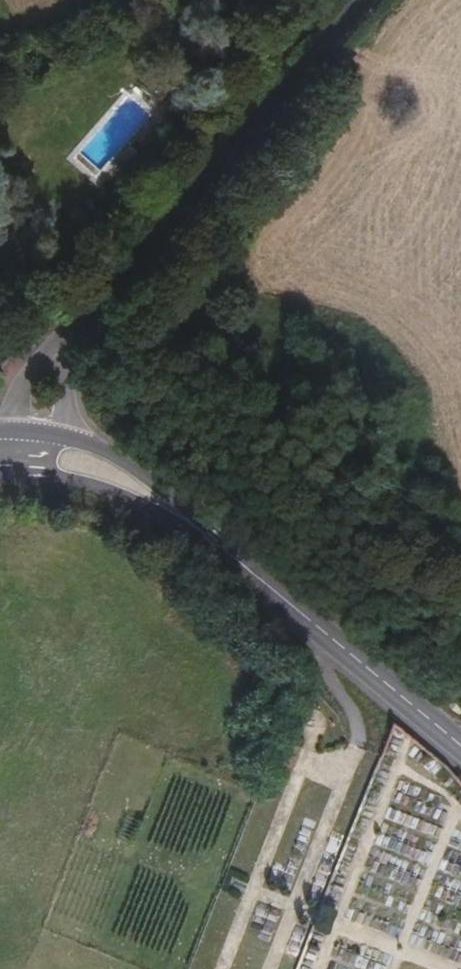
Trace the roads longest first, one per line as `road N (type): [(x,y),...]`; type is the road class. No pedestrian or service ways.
road 1 (residential): [(83,331),(372,0)]
road 2 (tertiary): [(460,743),(219,543)]
road 3 (tertiary): [(3,472),(110,489),(219,543)]
road 4 (tertiary): [(219,543),(120,458),(61,436)]
road 5 (residential): [(83,331),(44,360),(12,401),(4,431)]

